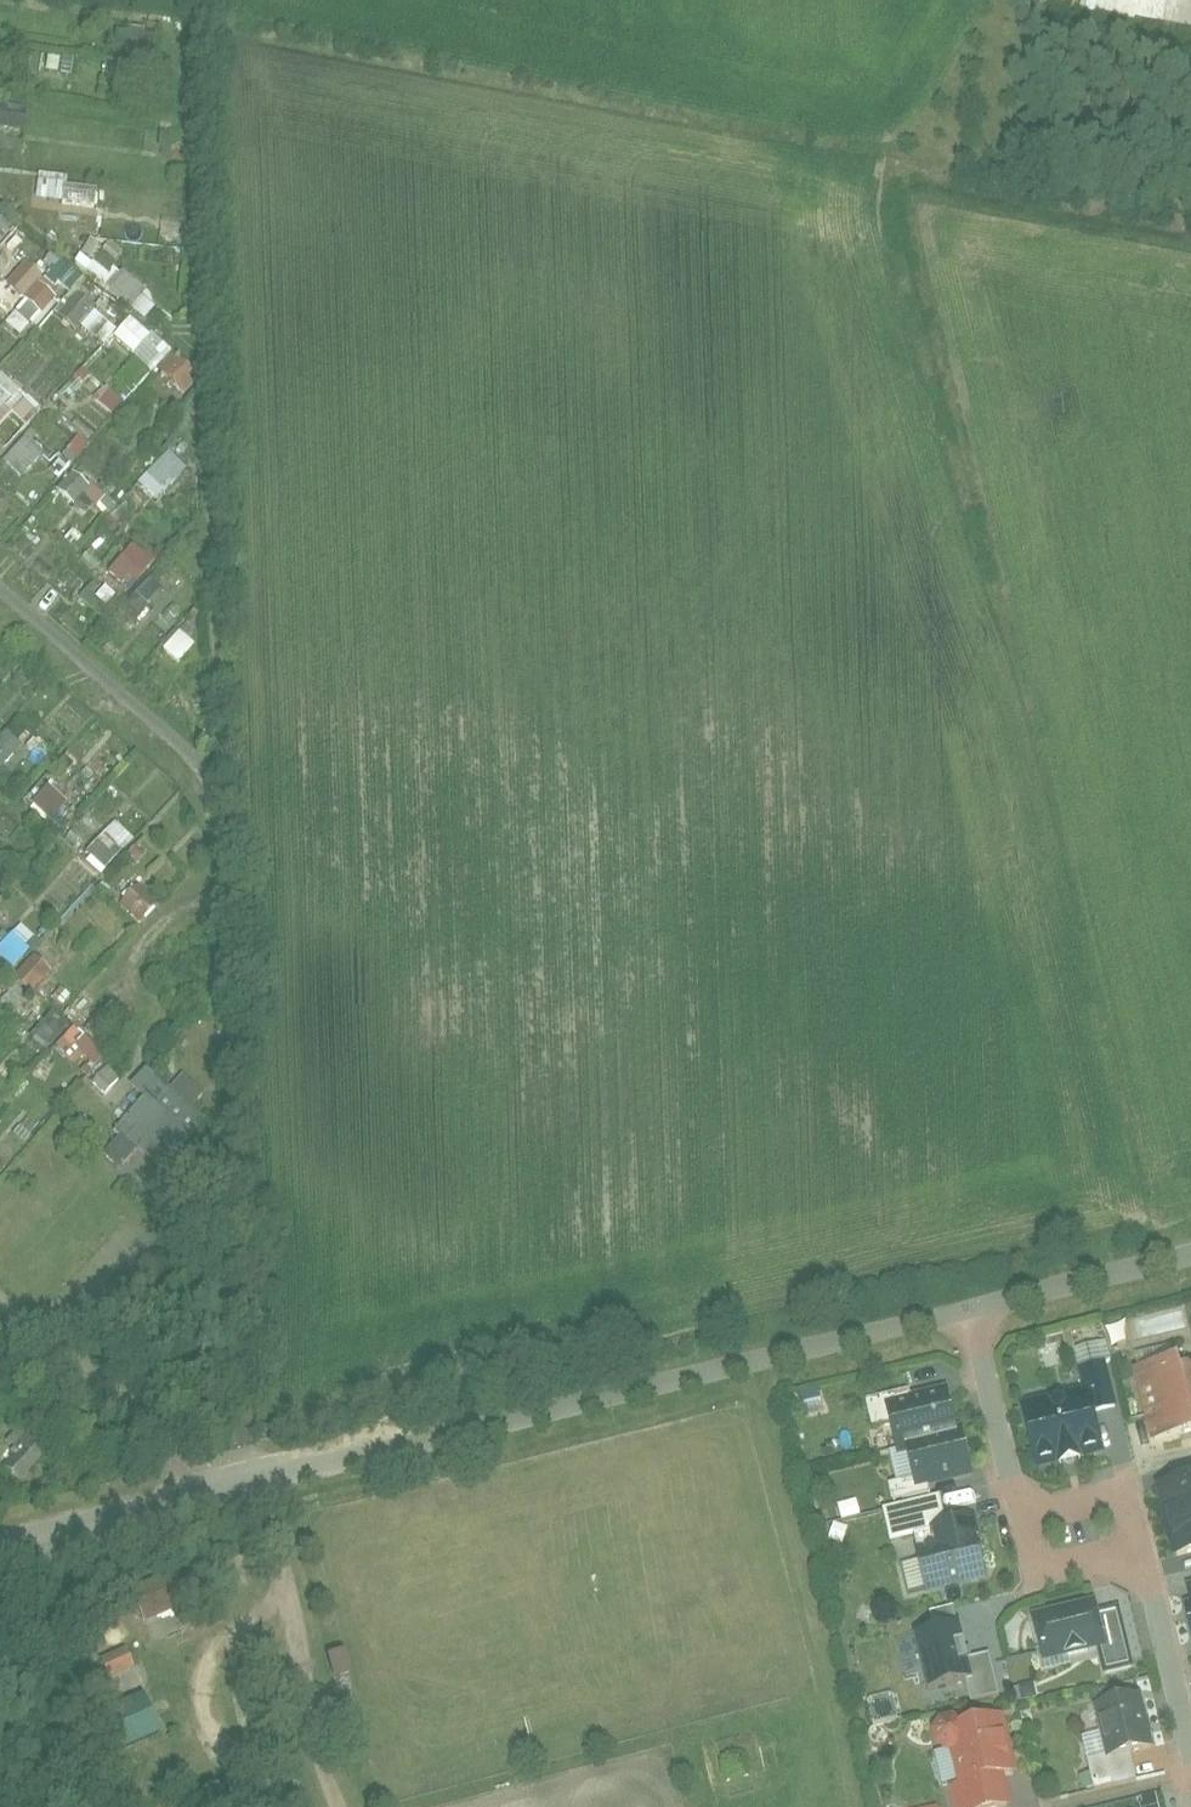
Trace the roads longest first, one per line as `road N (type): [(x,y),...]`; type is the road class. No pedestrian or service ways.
road 1 (residential): [(974,1312),(0,1536)]
road 2 (residential): [(1190,1257),(974,1312)]
road 3 (residential): [(974,1312),(1023,1515)]
road 4 (residential): [(1142,1551),(1190,1750)]
road 5 (residential): [(1142,1551),(1127,1491),(1023,1515)]
road 6 (residential): [(1023,1515),(1038,1573),(1142,1551)]

